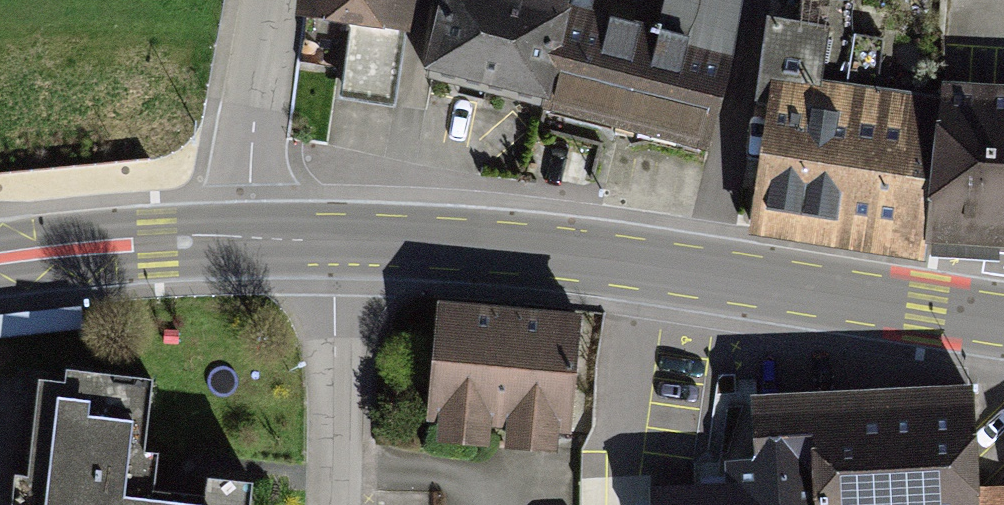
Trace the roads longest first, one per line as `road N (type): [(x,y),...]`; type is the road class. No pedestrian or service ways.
road 1 (secondary): [(1003,321),(613,259),(336,241)]
road 2 (residential): [(338,504),(336,241)]
road 3 (residential): [(210,242),(247,0)]
road 4 (secondary): [(210,242),(0,260)]
road 5 (secondary): [(336,241),(210,242)]

